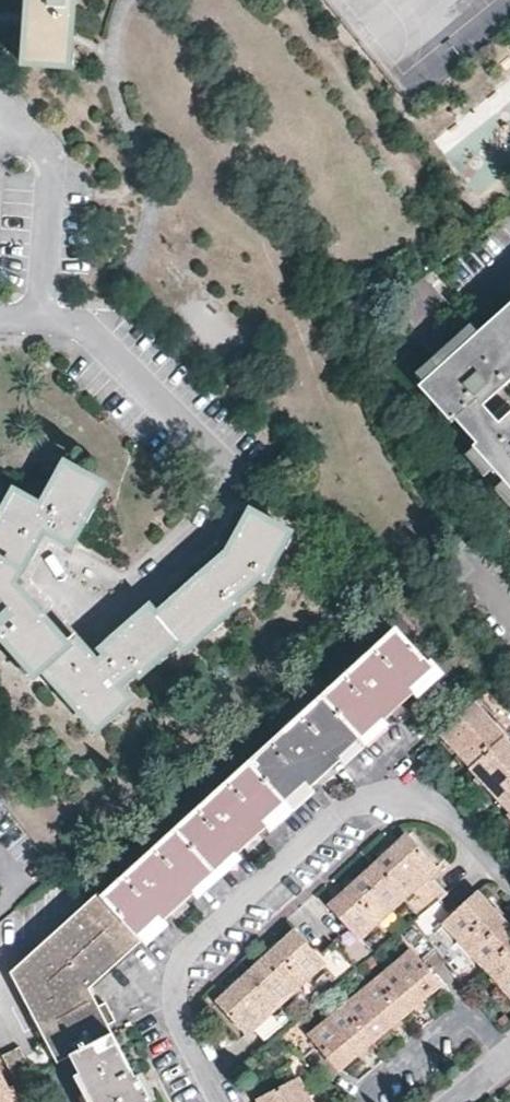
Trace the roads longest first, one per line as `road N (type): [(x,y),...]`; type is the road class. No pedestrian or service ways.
road 1 (residential): [(509,890),(445,816),(381,801),(352,807),(185,958),(180,1021),(223,1101)]

